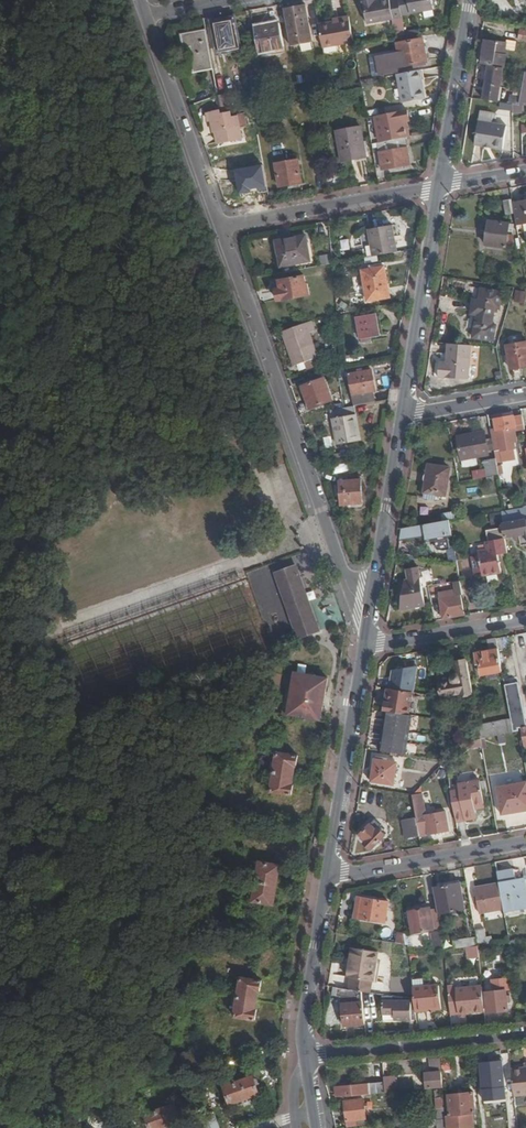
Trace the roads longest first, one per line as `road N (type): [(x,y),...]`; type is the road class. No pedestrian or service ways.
road 1 (residential): [(220,225),(349,590),(370,606)]
road 2 (secondary): [(365,641),(329,872)]
road 3 (secondary): [(441,186),(406,411)]
road 4 (residential): [(441,186),(220,225)]
road 5 (residential): [(146,16),(220,225)]
road 6 (residential): [(305,1055),(525,1034)]
road 7 (secondary): [(406,411),(370,606)]
road 8 (residential): [(525,843),(329,872)]
road 9 (secondary): [(474,0),(441,186)]
road 10 (secondary): [(329,872),(306,1001),(305,1055)]
road 11 (residential): [(525,617),(365,641)]
road 12 (residential): [(525,394),(406,411)]

